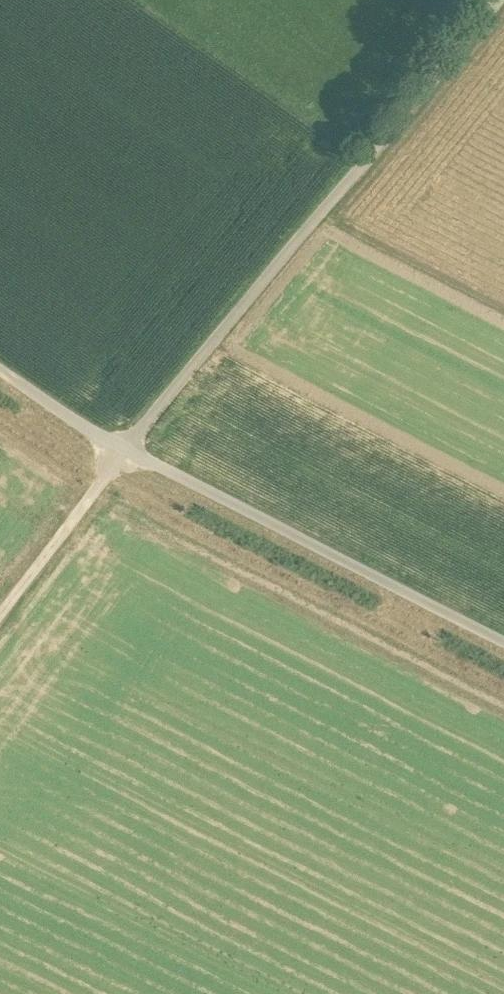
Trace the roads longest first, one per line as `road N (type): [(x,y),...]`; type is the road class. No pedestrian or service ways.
road 1 (track): [(498,0),(126,452),(0,373)]
road 2 (track): [(0,619),(126,452),(503,650)]

